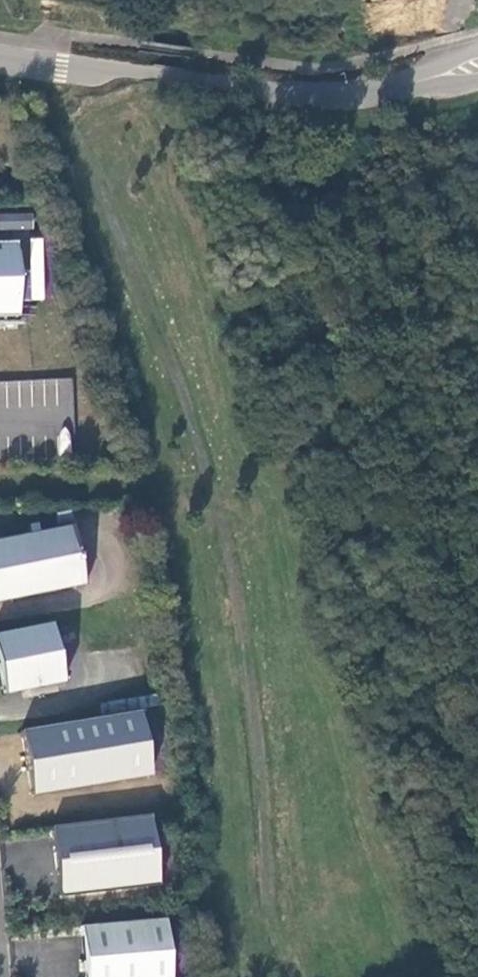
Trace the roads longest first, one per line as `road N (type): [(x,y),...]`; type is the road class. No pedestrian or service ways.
road 1 (unclassified): [(0,60),(277,92),(344,92),(477,65)]

